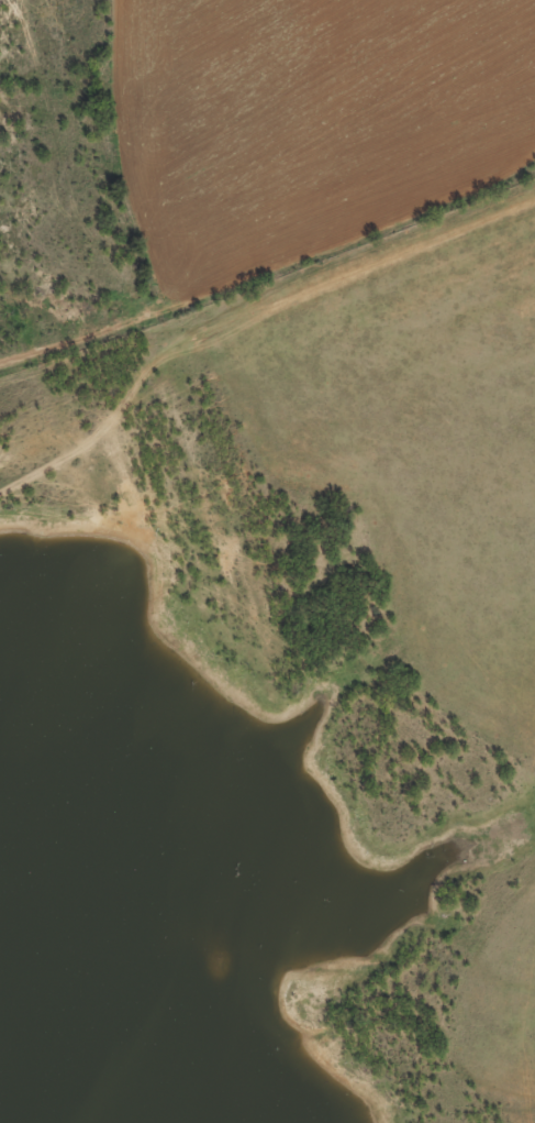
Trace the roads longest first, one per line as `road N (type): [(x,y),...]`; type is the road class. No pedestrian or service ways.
road 1 (track): [(0,490),(112,421),(166,353),(232,312),(534,186)]

